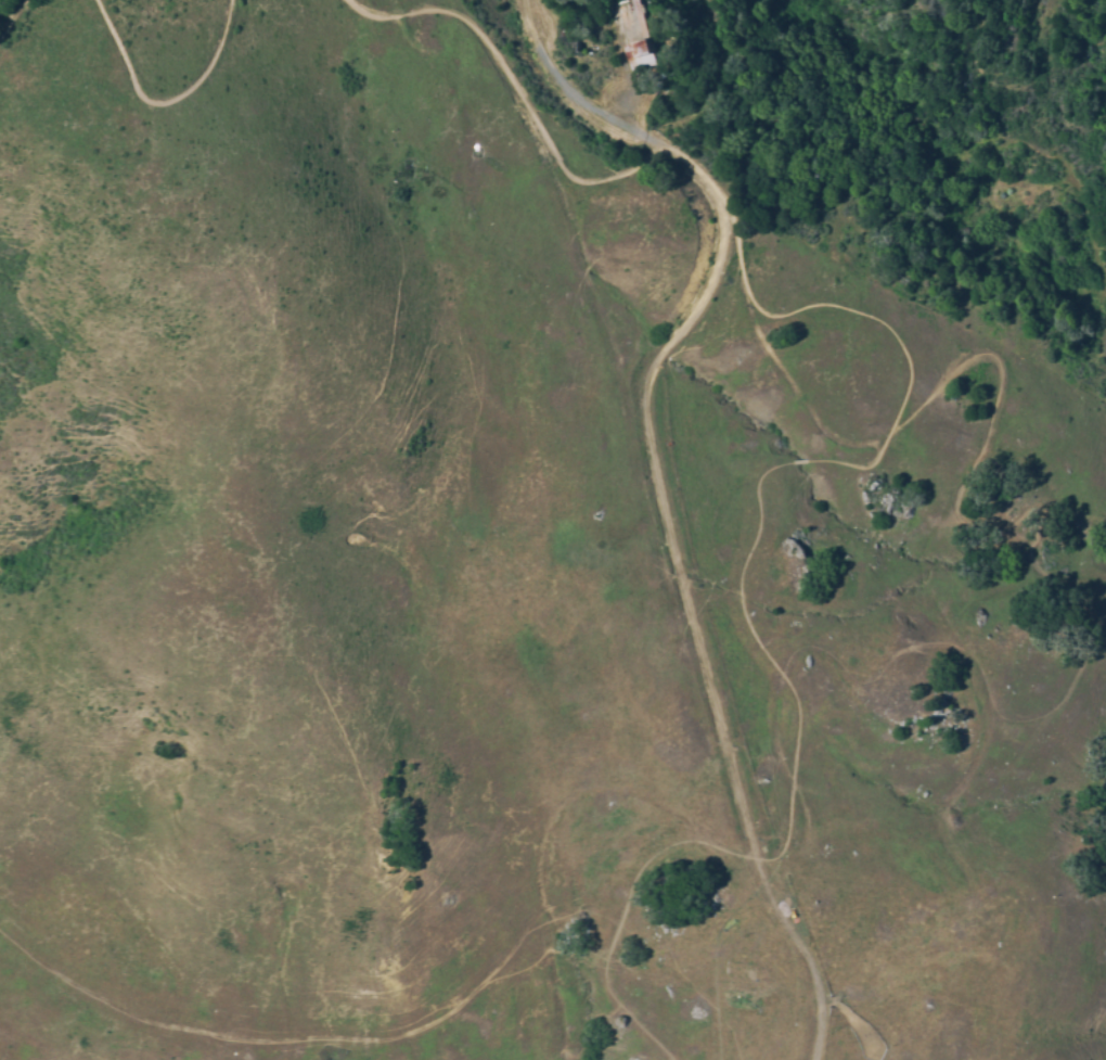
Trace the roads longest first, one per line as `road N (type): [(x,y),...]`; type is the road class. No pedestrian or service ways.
road 1 (residential): [(830,1059),(846,1018),(758,758),(706,452),(711,294),(729,270),(717,194),(594,113),(535,52),(527,0)]

